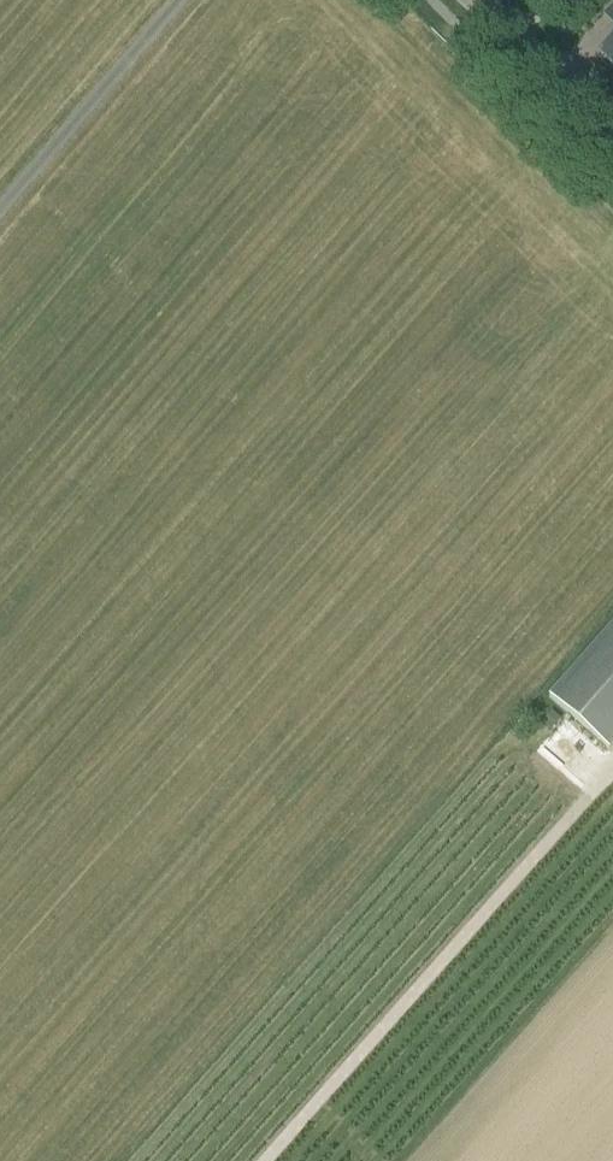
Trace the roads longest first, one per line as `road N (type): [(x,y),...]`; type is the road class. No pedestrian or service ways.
road 1 (track): [(267,1160),(612,773)]
road 2 (tertiary): [(612,136),(477,0)]

